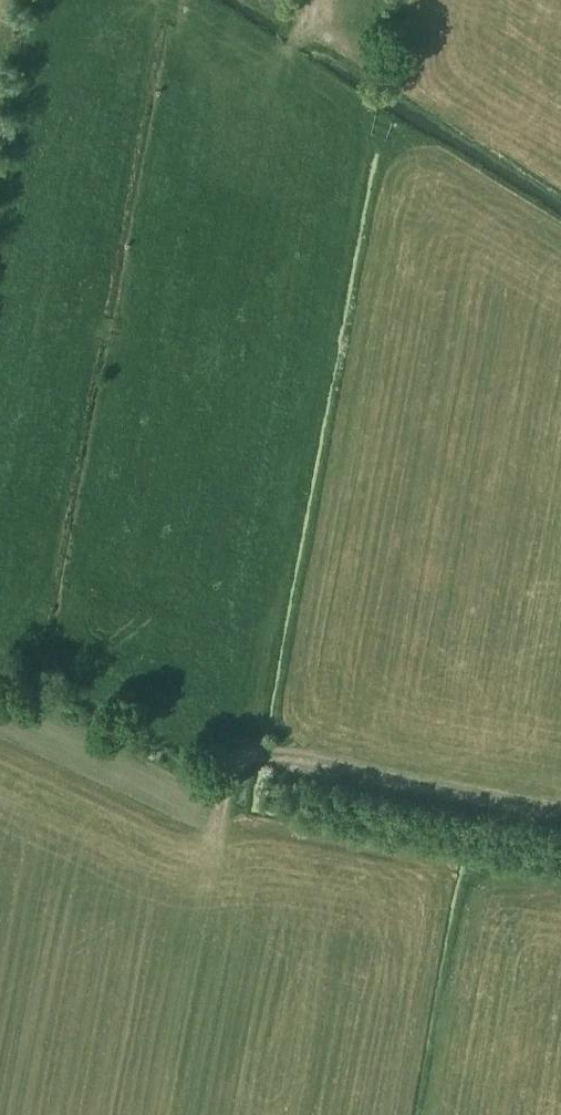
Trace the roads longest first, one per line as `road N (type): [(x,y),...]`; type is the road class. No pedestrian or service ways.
road 1 (track): [(282,755),(560,805)]

